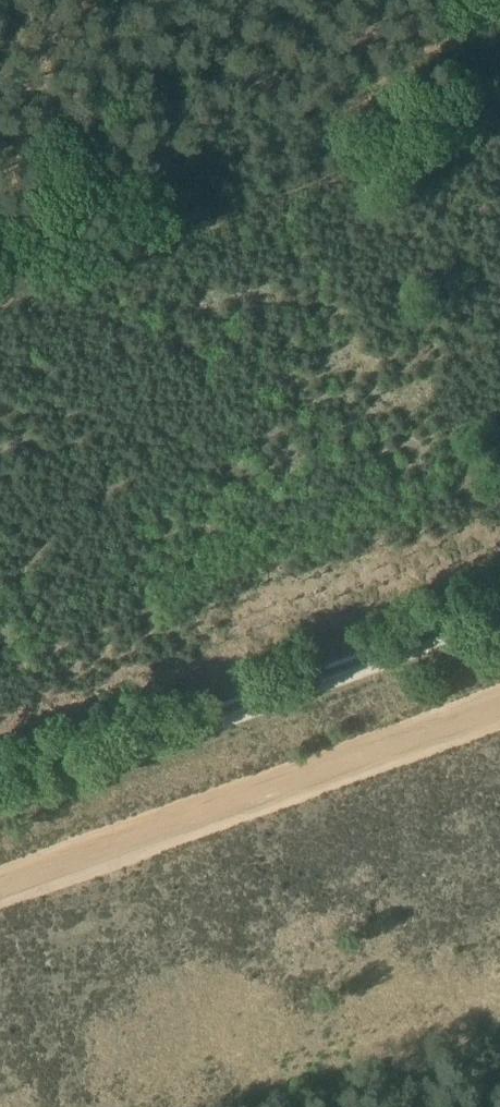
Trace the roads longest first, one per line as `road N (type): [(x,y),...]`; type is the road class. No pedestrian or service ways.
road 1 (track): [(0,804),(499,623)]
road 2 (track): [(0,885),(499,705)]

